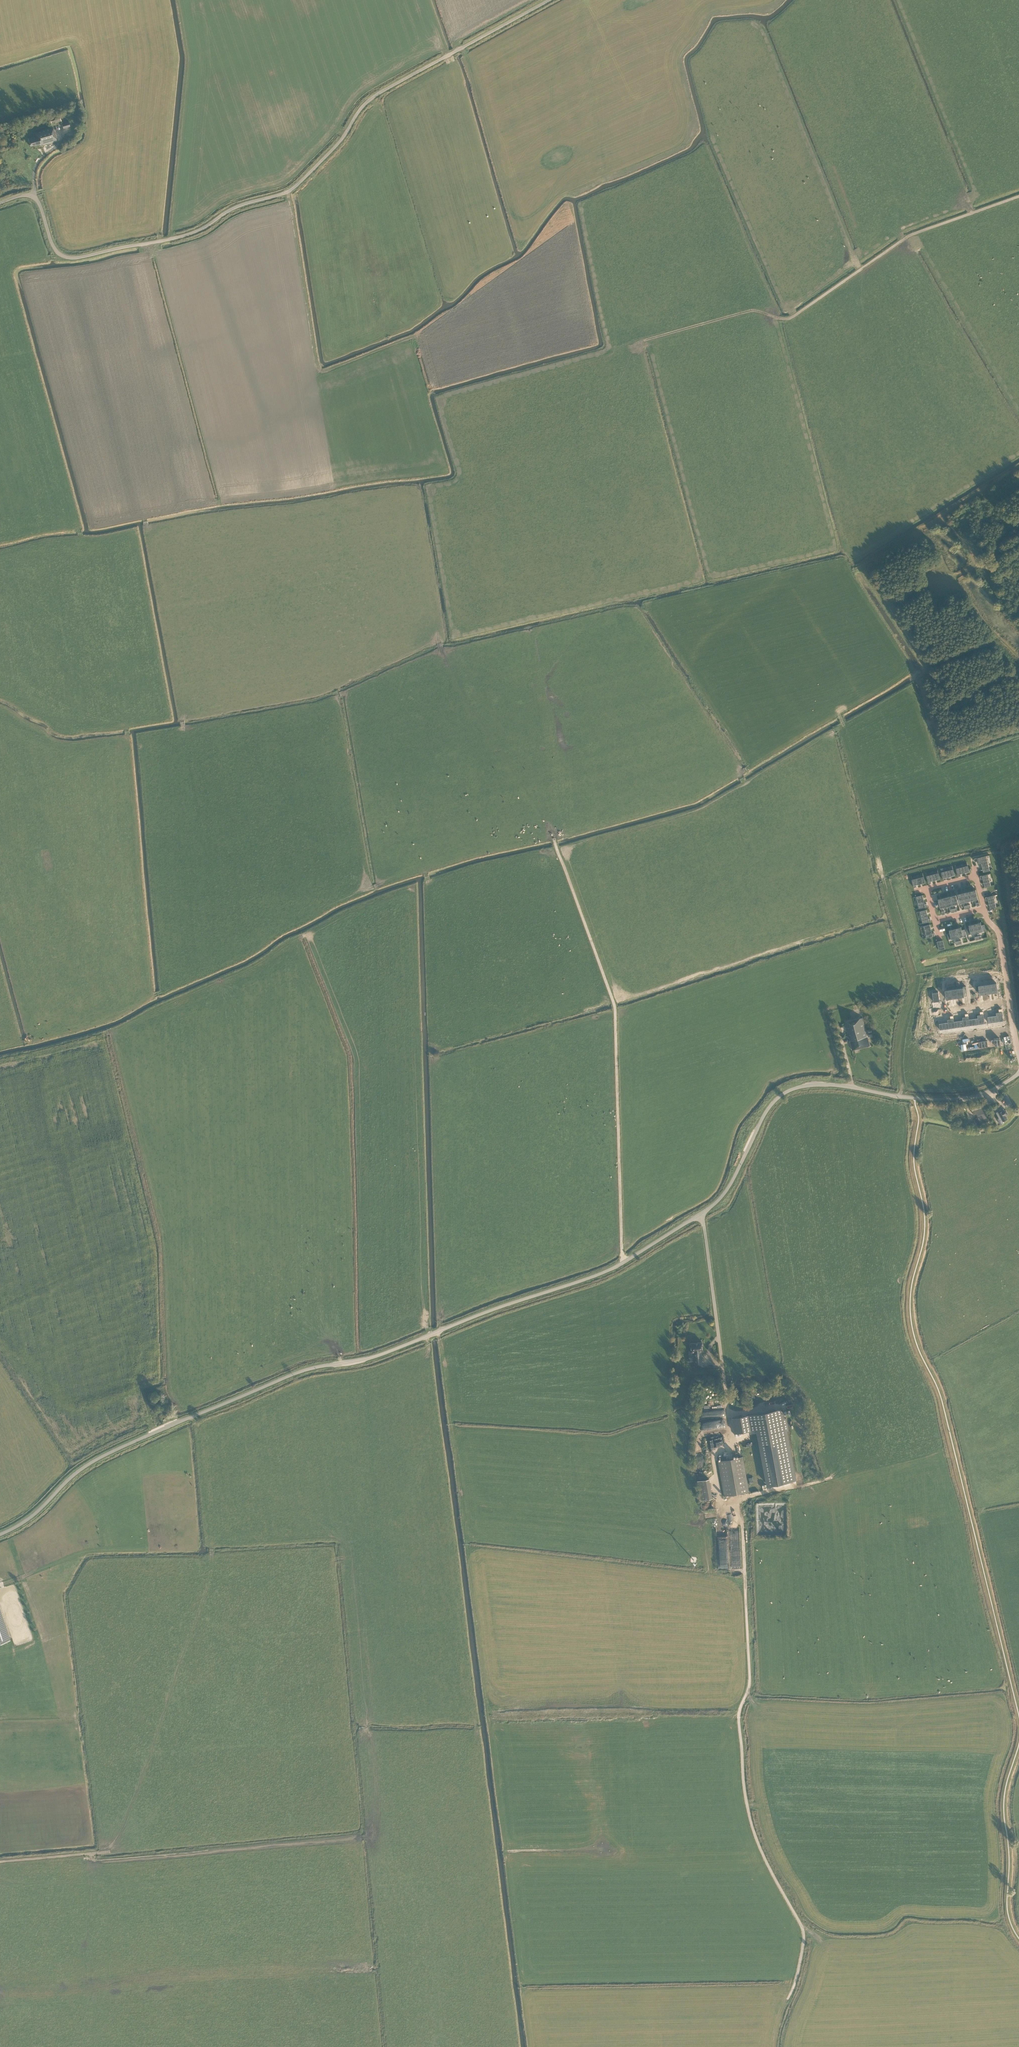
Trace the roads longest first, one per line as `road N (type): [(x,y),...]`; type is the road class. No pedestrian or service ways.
road 1 (unclassified): [(0,1535),(104,1456),(299,1373),(386,1354),(612,1270),(717,1202),(768,1108),(794,1089),(960,1098),(1018,1072)]
road 2 (unclassified): [(0,203),(27,195),(38,201),(55,252),(68,259),(180,238),(231,210),(288,193),(380,93),(550,0)]

